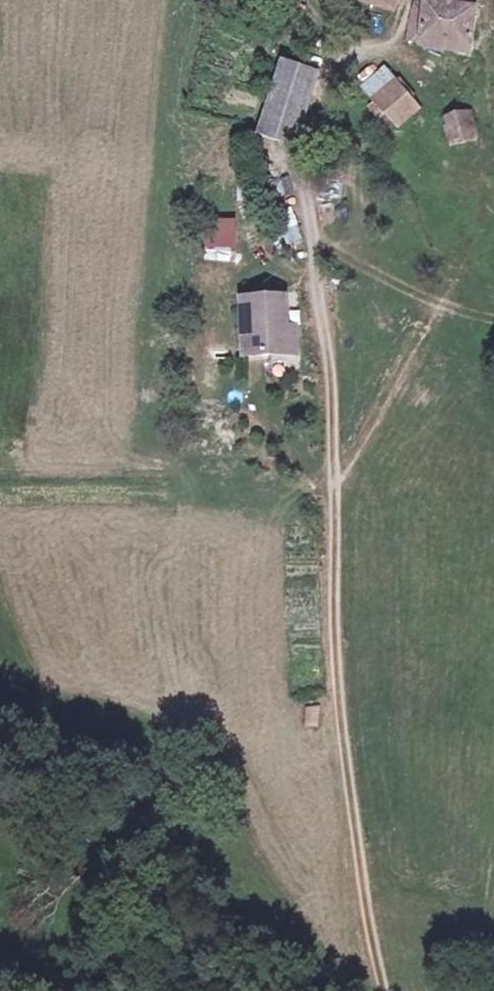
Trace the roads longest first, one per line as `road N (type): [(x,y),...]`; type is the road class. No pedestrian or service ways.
road 1 (track): [(313,162),(336,452),(346,706),(387,990)]

